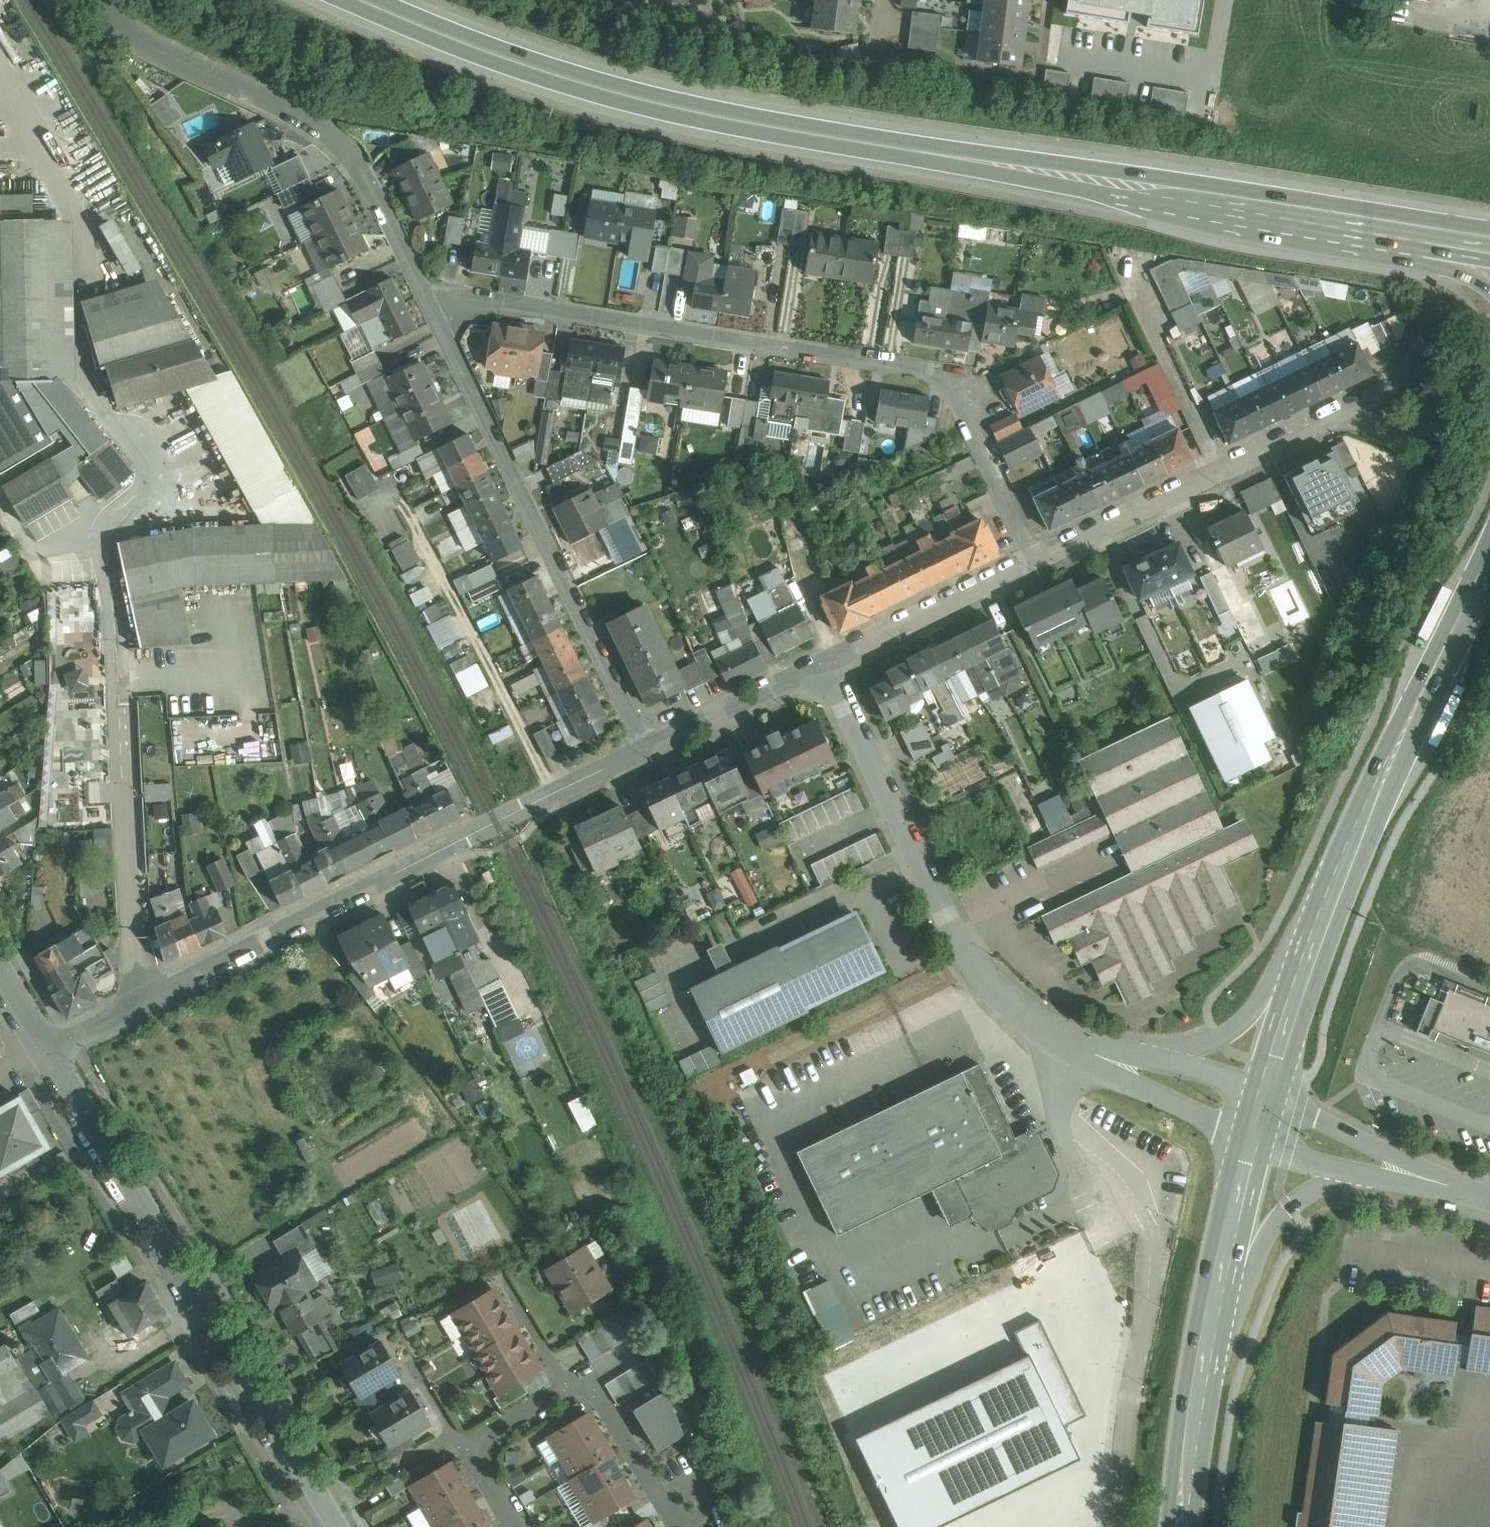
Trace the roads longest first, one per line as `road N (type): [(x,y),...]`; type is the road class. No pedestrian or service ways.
road 1 (secondary): [(1441,244),(678,114),(474,51),(353,0)]
road 2 (residential): [(1039,566),(950,381),(422,289)]
road 3 (residential): [(653,744),(44,1058)]
road 4 (residential): [(44,1058),(330,1526)]
road 5 (residential): [(422,289),(653,744)]
road 6 (residential): [(824,664),(963,951),(1001,1001),(1084,1056)]
road 7 (residential): [(96,0),(136,35),(347,150),(394,223),(422,289)]
road 8 (primary): [(1489,571),(1370,824),(1321,954)]
road 9 (residential): [(516,1526),(466,1446),(569,1381),(594,1383),(665,1486),(699,1507)]
road 10 (residential): [(1404,412),(1337,418),(1039,566)]
road 11 (residential): [(1321,954),(1288,994),(1227,1038),(1181,1051),(1084,1056)]
road 12 (residential): [(1039,566),(824,664)]
road 13 (primary): [(1221,1303),(1188,1526)]
road 14 (unclassified): [(1221,1303),(1297,1207),(1385,1161)]
road 15 (primary): [(1265,1116),(1221,1303)]
road 16 (residential): [(1084,1056),(1265,1116)]
road 17 (residential): [(824,664),(653,744)]
road 18 (primary): [(1321,954),(1265,1116)]
road 19 (unclassified): [(1265,1116),(1385,1161)]

